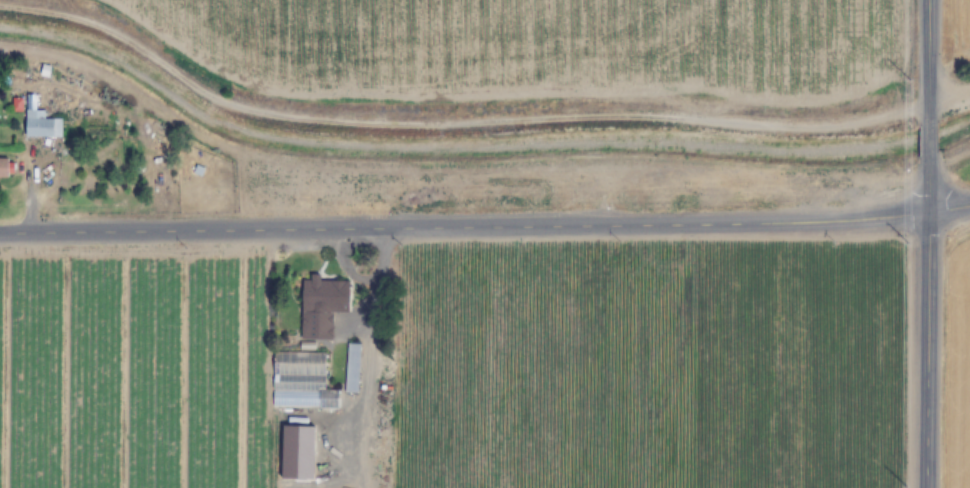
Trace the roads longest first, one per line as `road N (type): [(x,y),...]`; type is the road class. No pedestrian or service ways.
road 1 (secondary): [(0,230),(930,218)]
road 2 (secondary): [(927,487),(930,218)]

